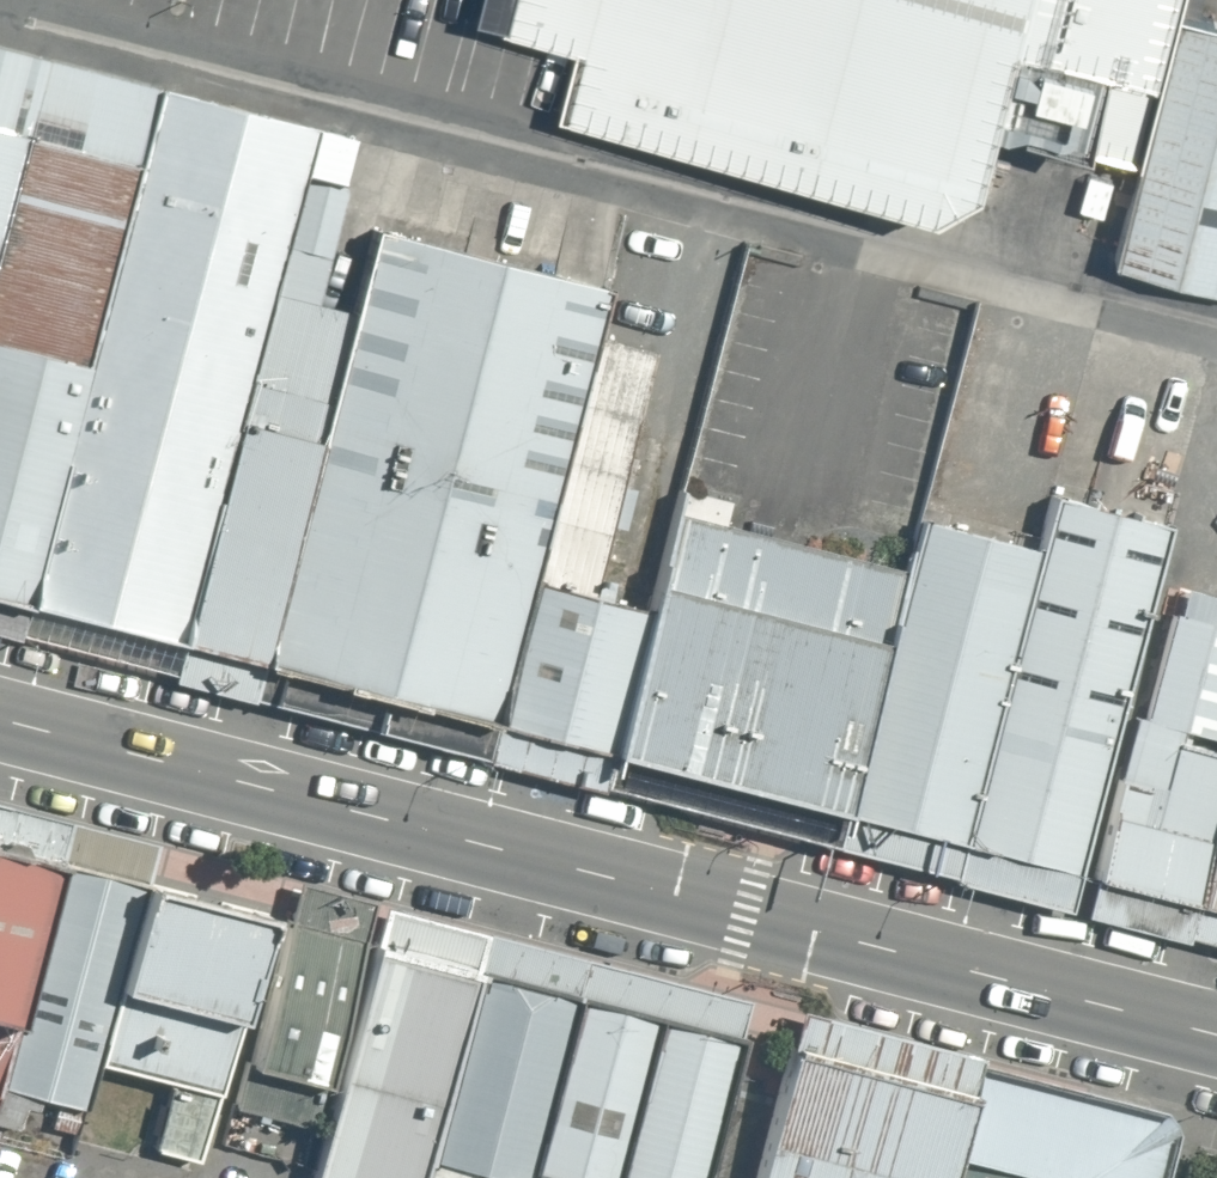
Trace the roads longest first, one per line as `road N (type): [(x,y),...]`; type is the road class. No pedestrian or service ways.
road 1 (trunk): [(0,720),(1216,1036)]

